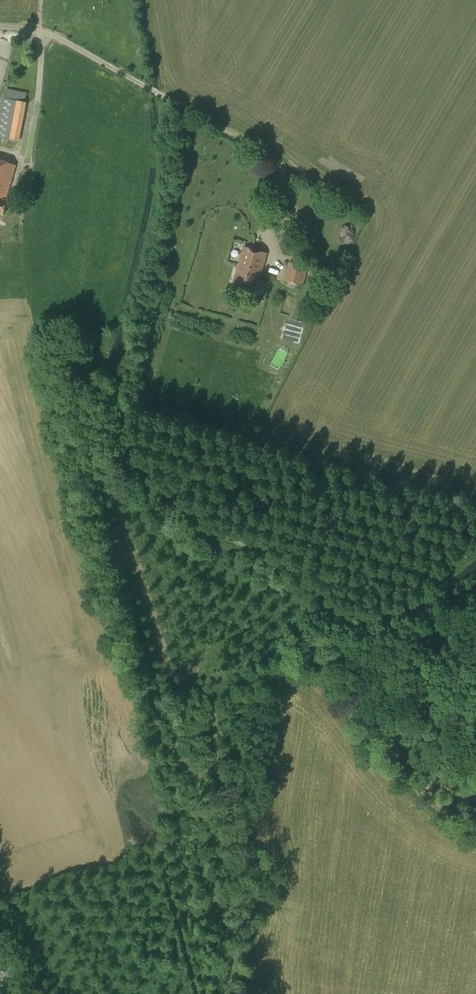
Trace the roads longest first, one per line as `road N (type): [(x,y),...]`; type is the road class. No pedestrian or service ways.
road 1 (track): [(475,527),(388,617),(357,621),(283,564),(202,532),(146,474),(122,493),(119,513),(167,660),(210,703),(210,744),(254,865),(229,977)]

